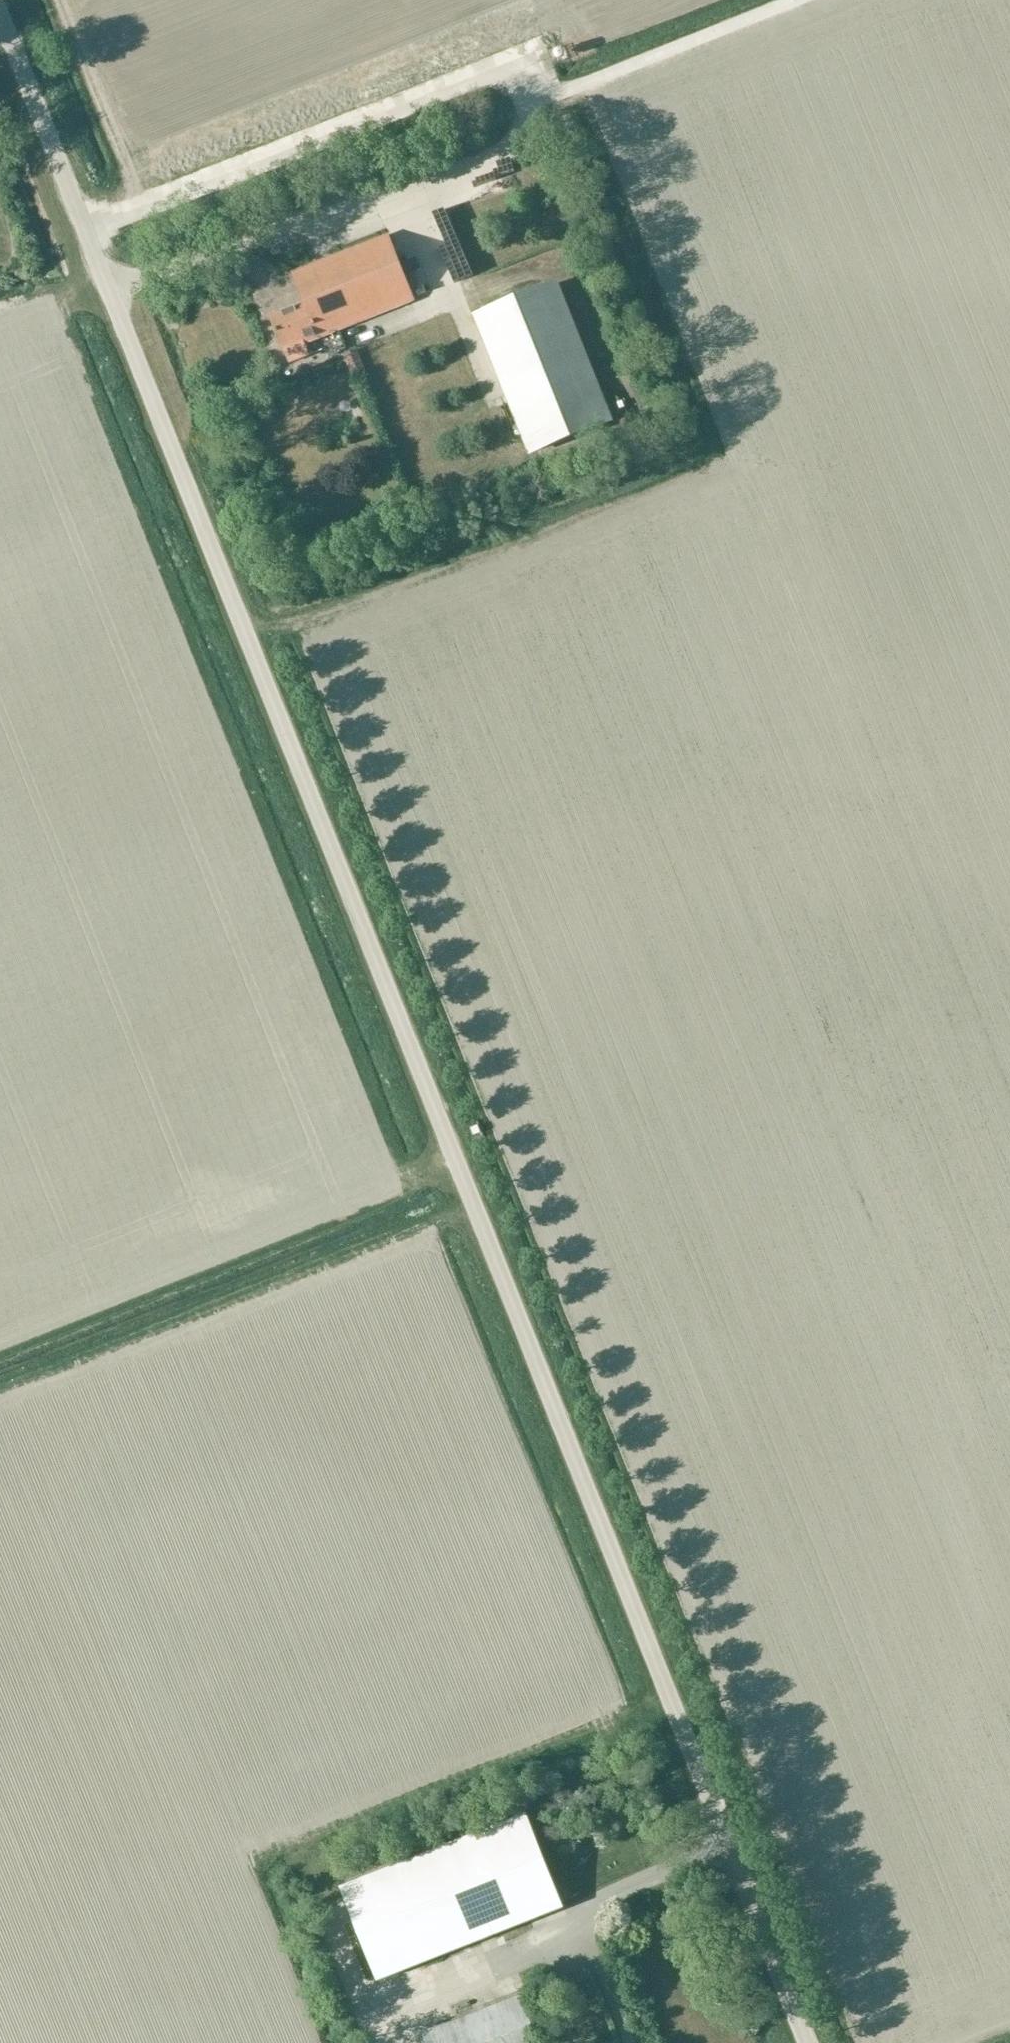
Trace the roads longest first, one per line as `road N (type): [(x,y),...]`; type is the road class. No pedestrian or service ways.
road 1 (unclassified): [(805,2042),(0,6)]

